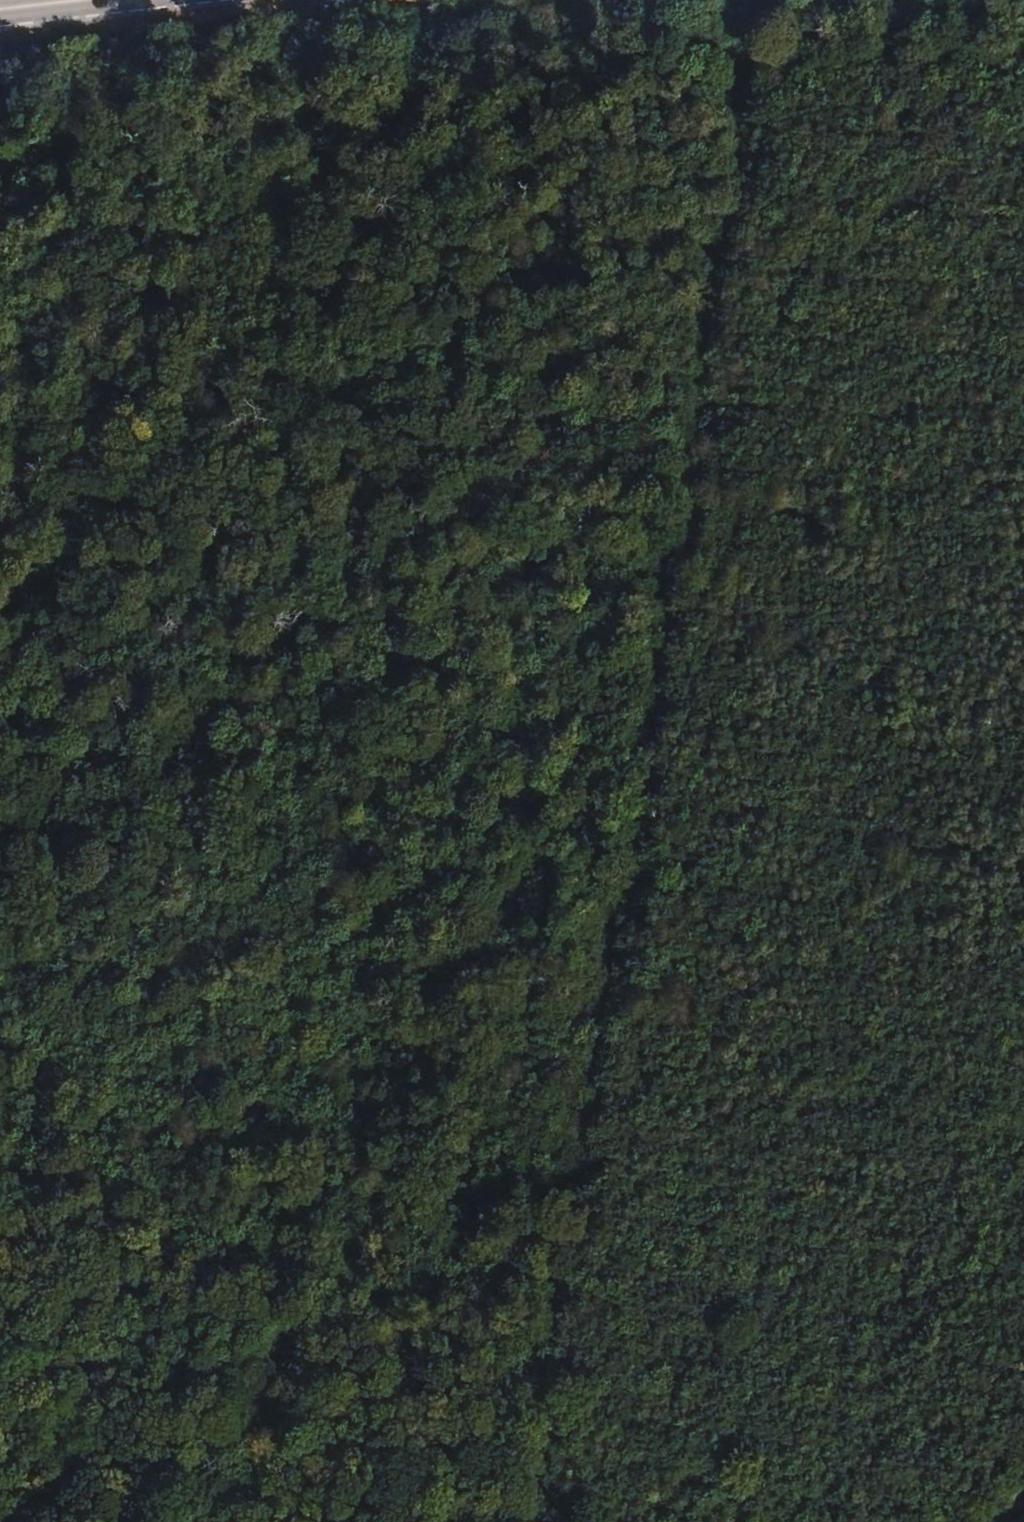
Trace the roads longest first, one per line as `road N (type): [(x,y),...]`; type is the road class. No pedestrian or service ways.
road 1 (track): [(530,1521),(785,0)]

